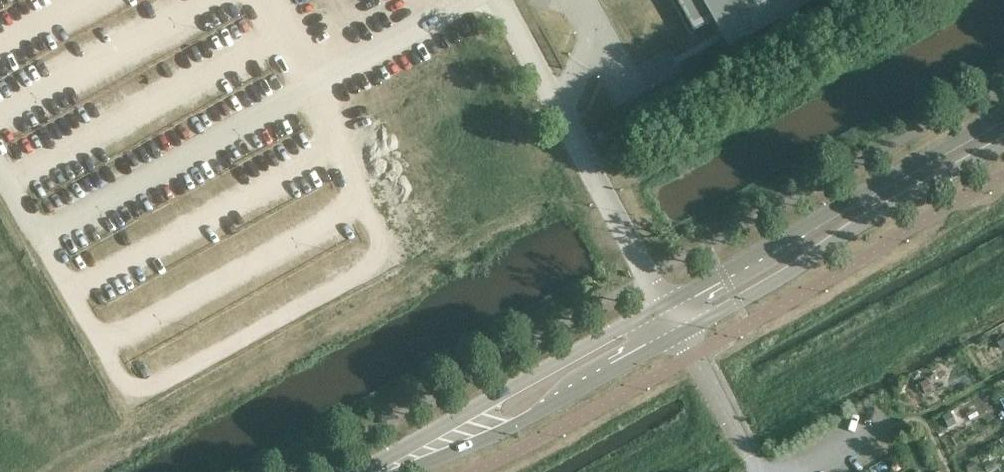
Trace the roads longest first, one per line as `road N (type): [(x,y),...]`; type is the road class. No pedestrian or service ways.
road 1 (tertiary): [(1003,115),(490,399),(378,471)]
road 2 (tertiary): [(389,471),(510,429),(1003,144)]

